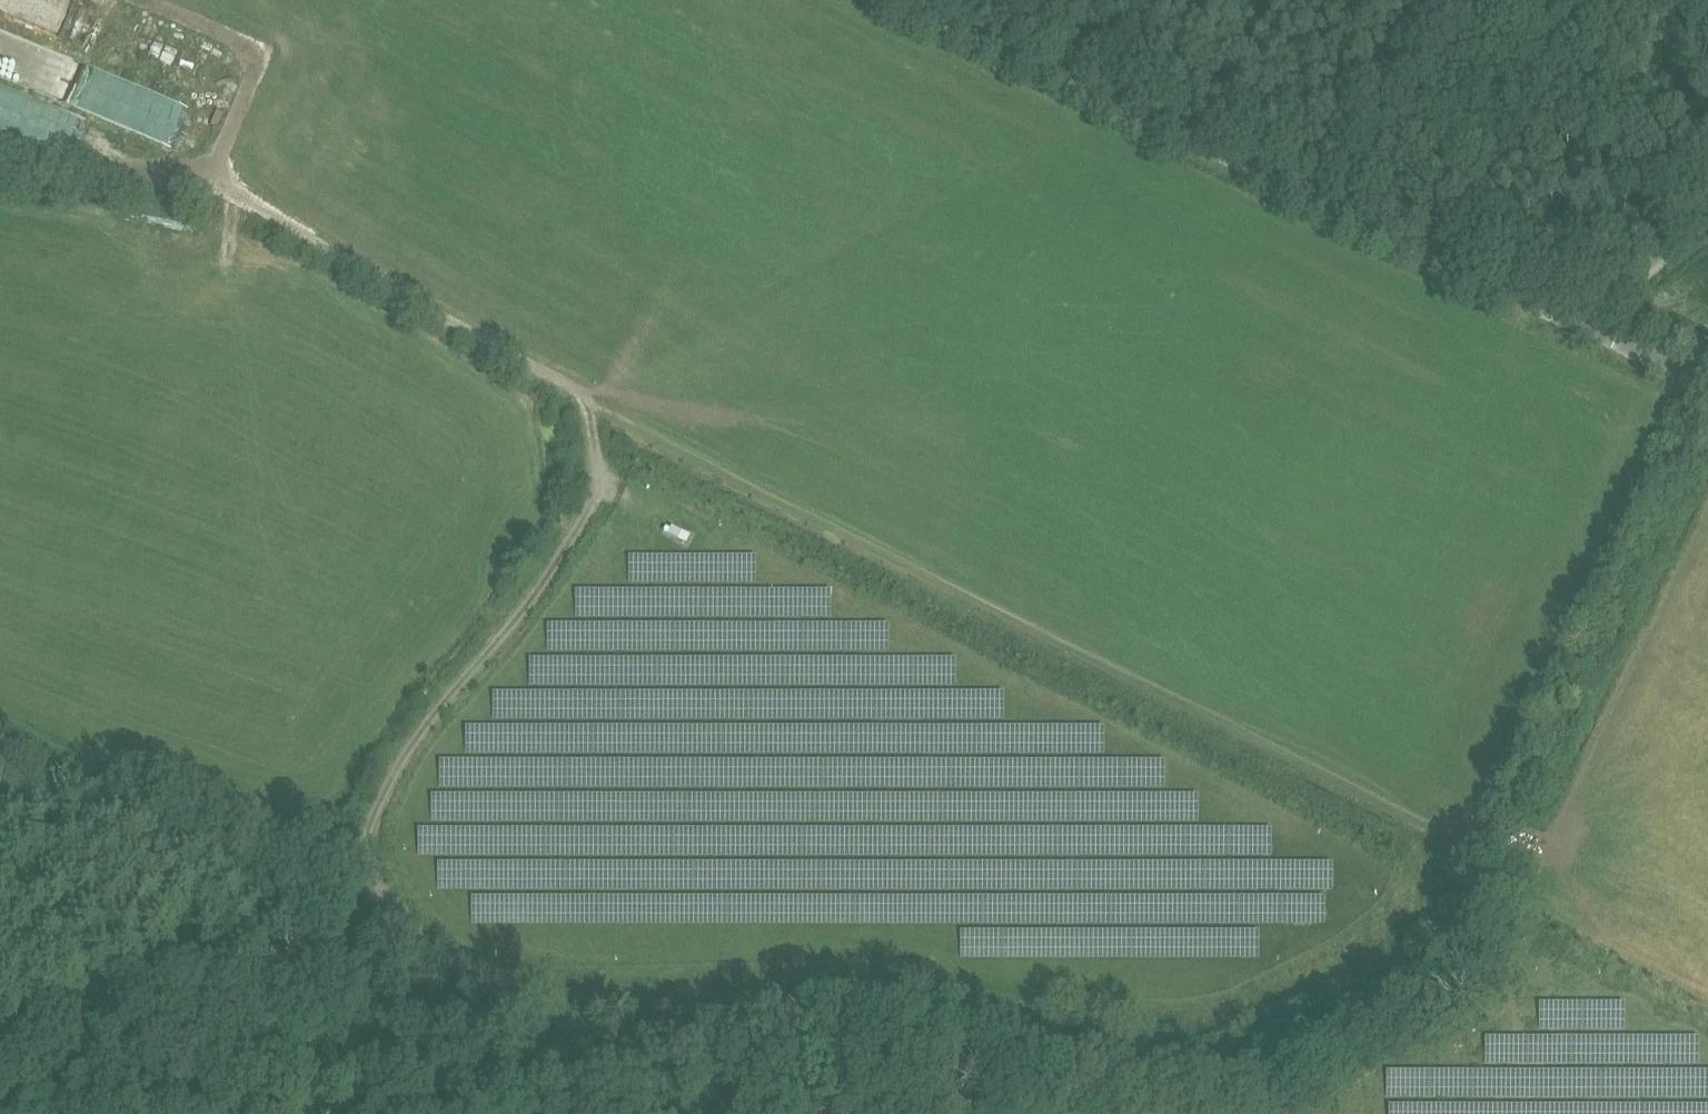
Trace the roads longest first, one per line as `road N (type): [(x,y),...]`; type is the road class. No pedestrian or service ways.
road 1 (unclassified): [(1589,324),(899,0)]
road 2 (unclassified): [(1589,324),(1707,229)]
road 3 (unclassified): [(1707,381),(1589,324)]

